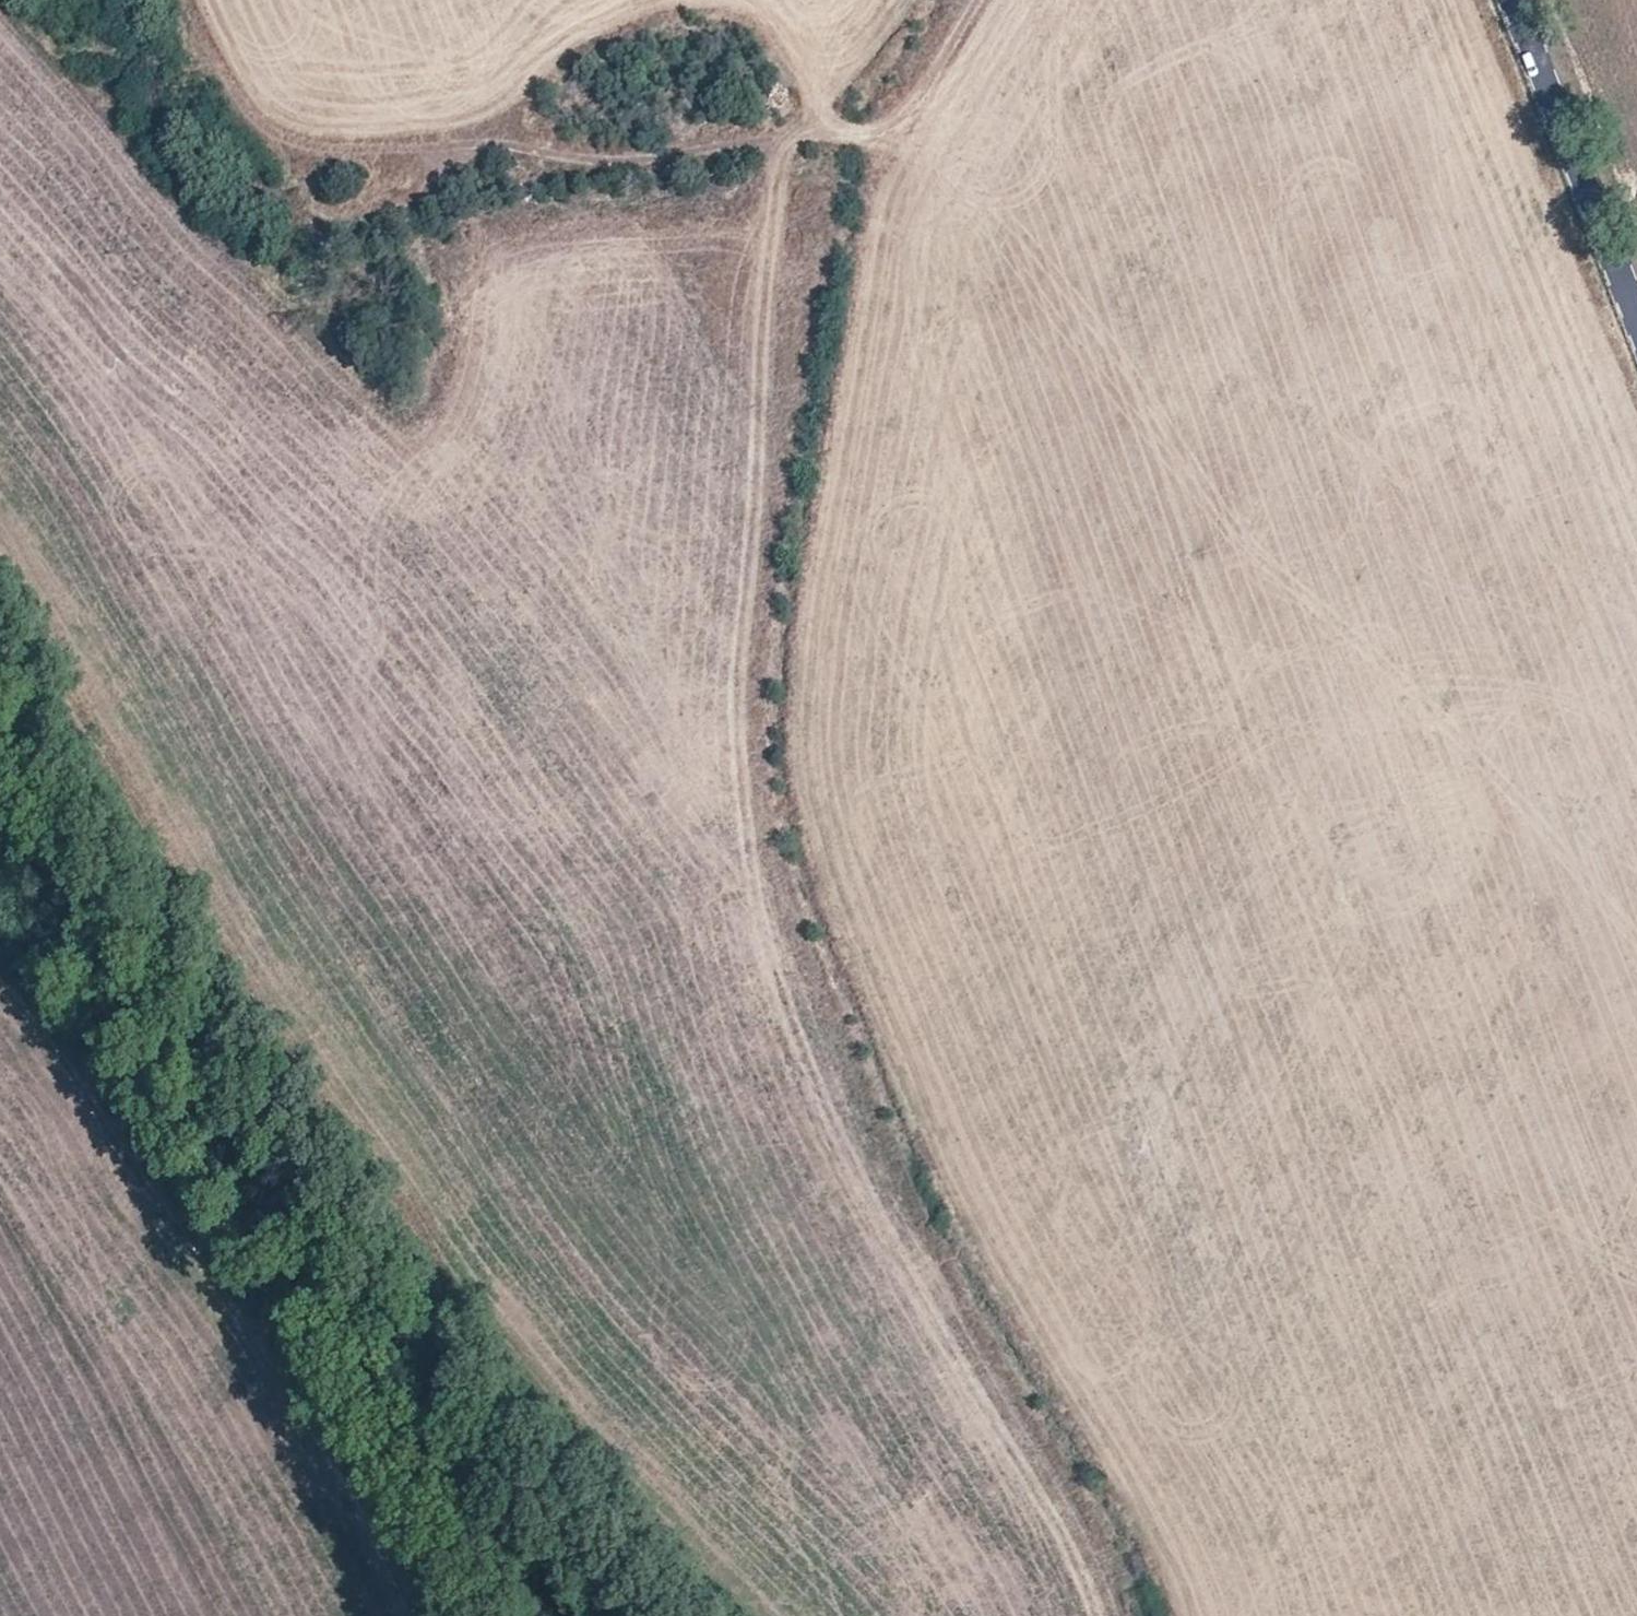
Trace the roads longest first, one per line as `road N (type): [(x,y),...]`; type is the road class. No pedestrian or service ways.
road 1 (track): [(180,0),(245,131),(389,154),(482,147),(574,160),(873,132),(909,110),(984,0)]
road 2 (tertiary): [(1636,324),(1511,0)]

